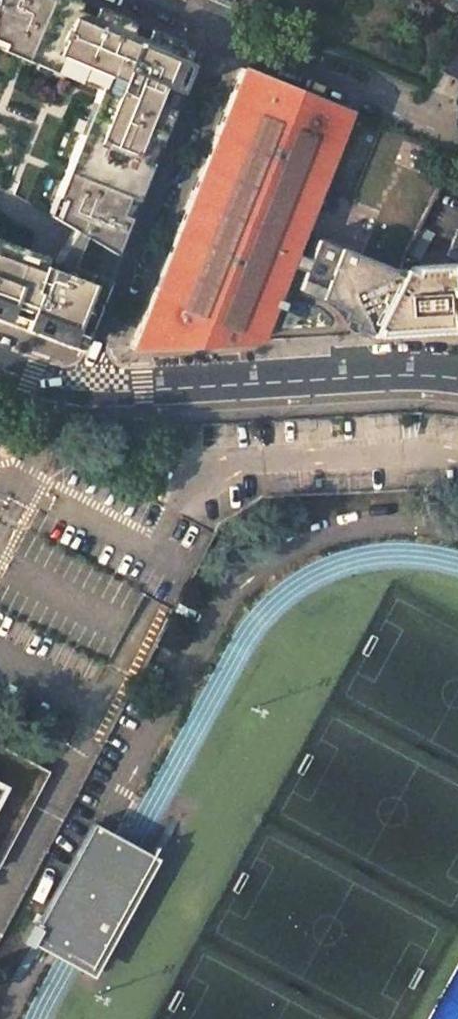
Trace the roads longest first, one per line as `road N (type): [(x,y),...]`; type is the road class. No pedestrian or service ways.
road 1 (residential): [(222,34),(85,390)]
road 2 (residential): [(457,375),(85,390)]
road 3 (residential): [(457,129),(222,34)]

